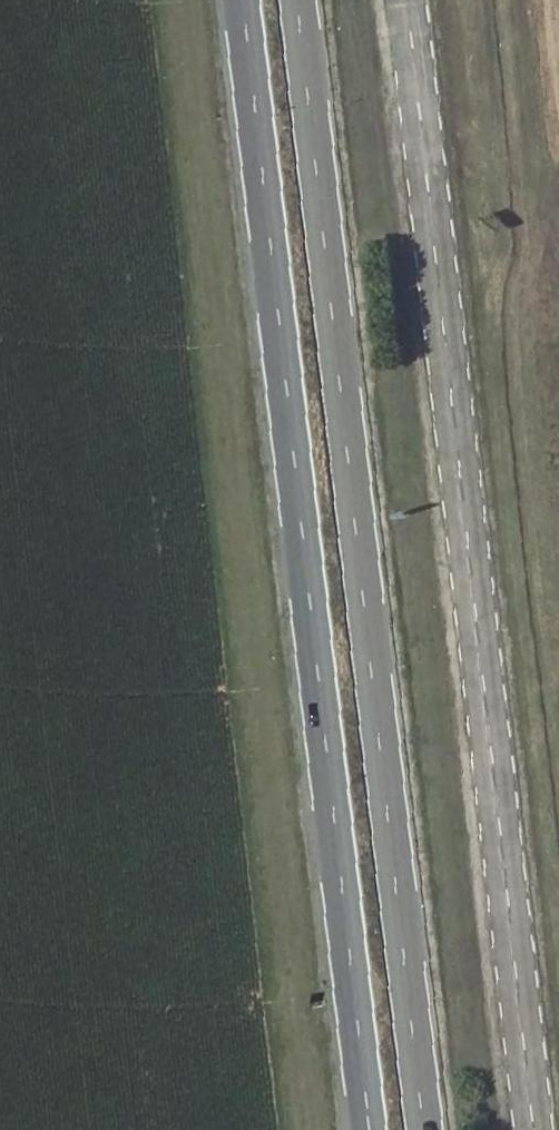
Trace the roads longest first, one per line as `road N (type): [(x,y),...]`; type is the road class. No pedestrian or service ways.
road 1 (trunk): [(241,0),(368,1129)]
road 2 (trunk): [(423,1129),(297,0)]

